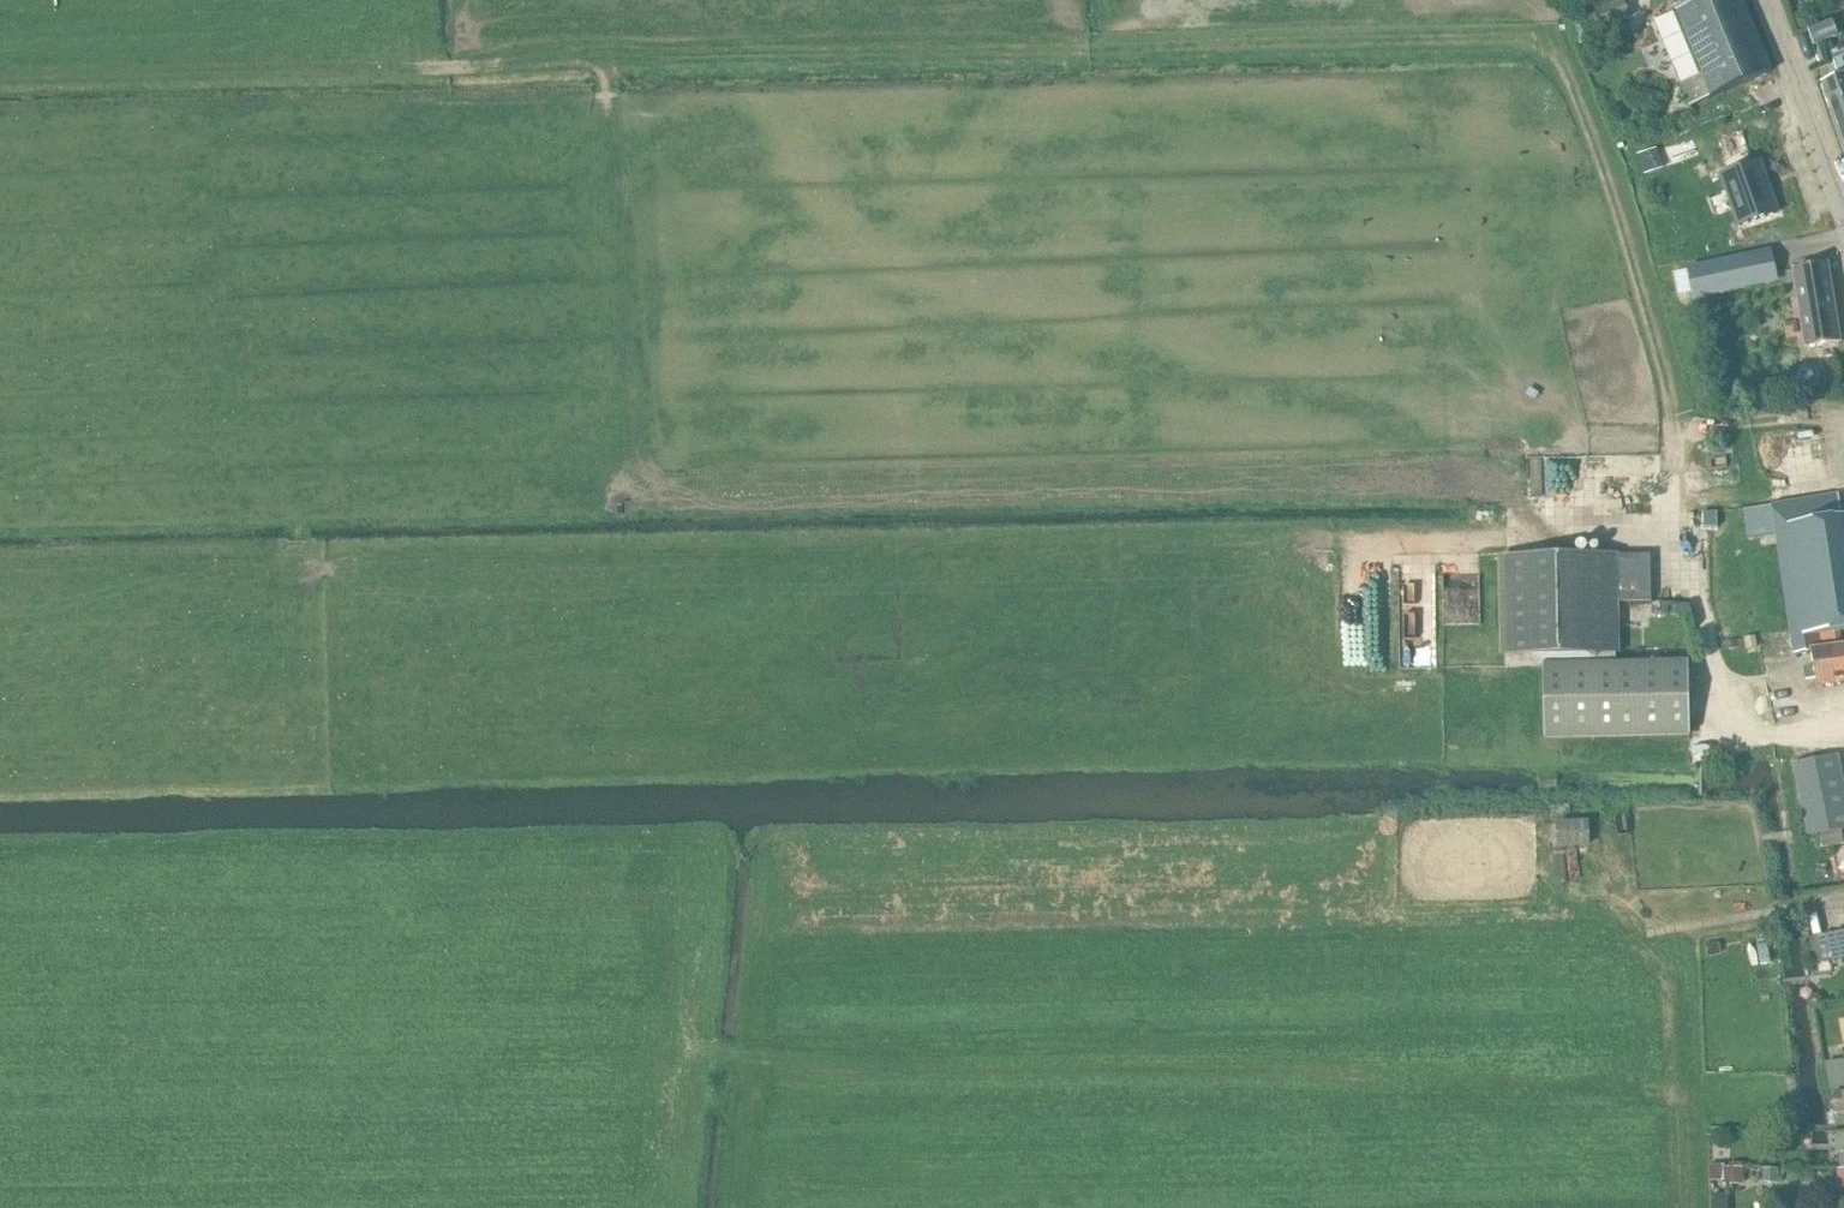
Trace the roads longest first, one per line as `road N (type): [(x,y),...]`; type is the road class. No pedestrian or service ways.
road 1 (unclassified): [(1843,213),(1766,0)]

